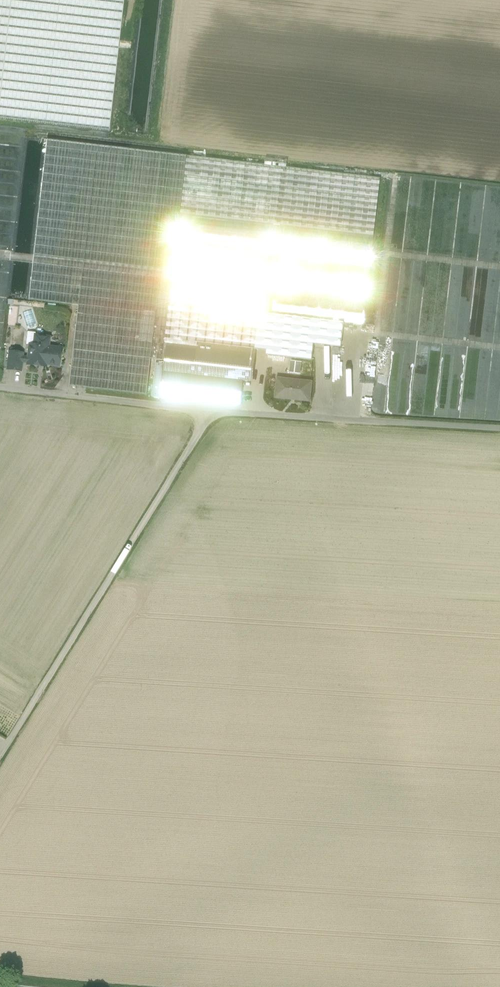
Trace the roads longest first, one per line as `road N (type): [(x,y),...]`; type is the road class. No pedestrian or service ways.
road 1 (track): [(0,755),(210,414)]
road 2 (track): [(210,414),(499,429)]
road 3 (track): [(210,414),(0,388)]

